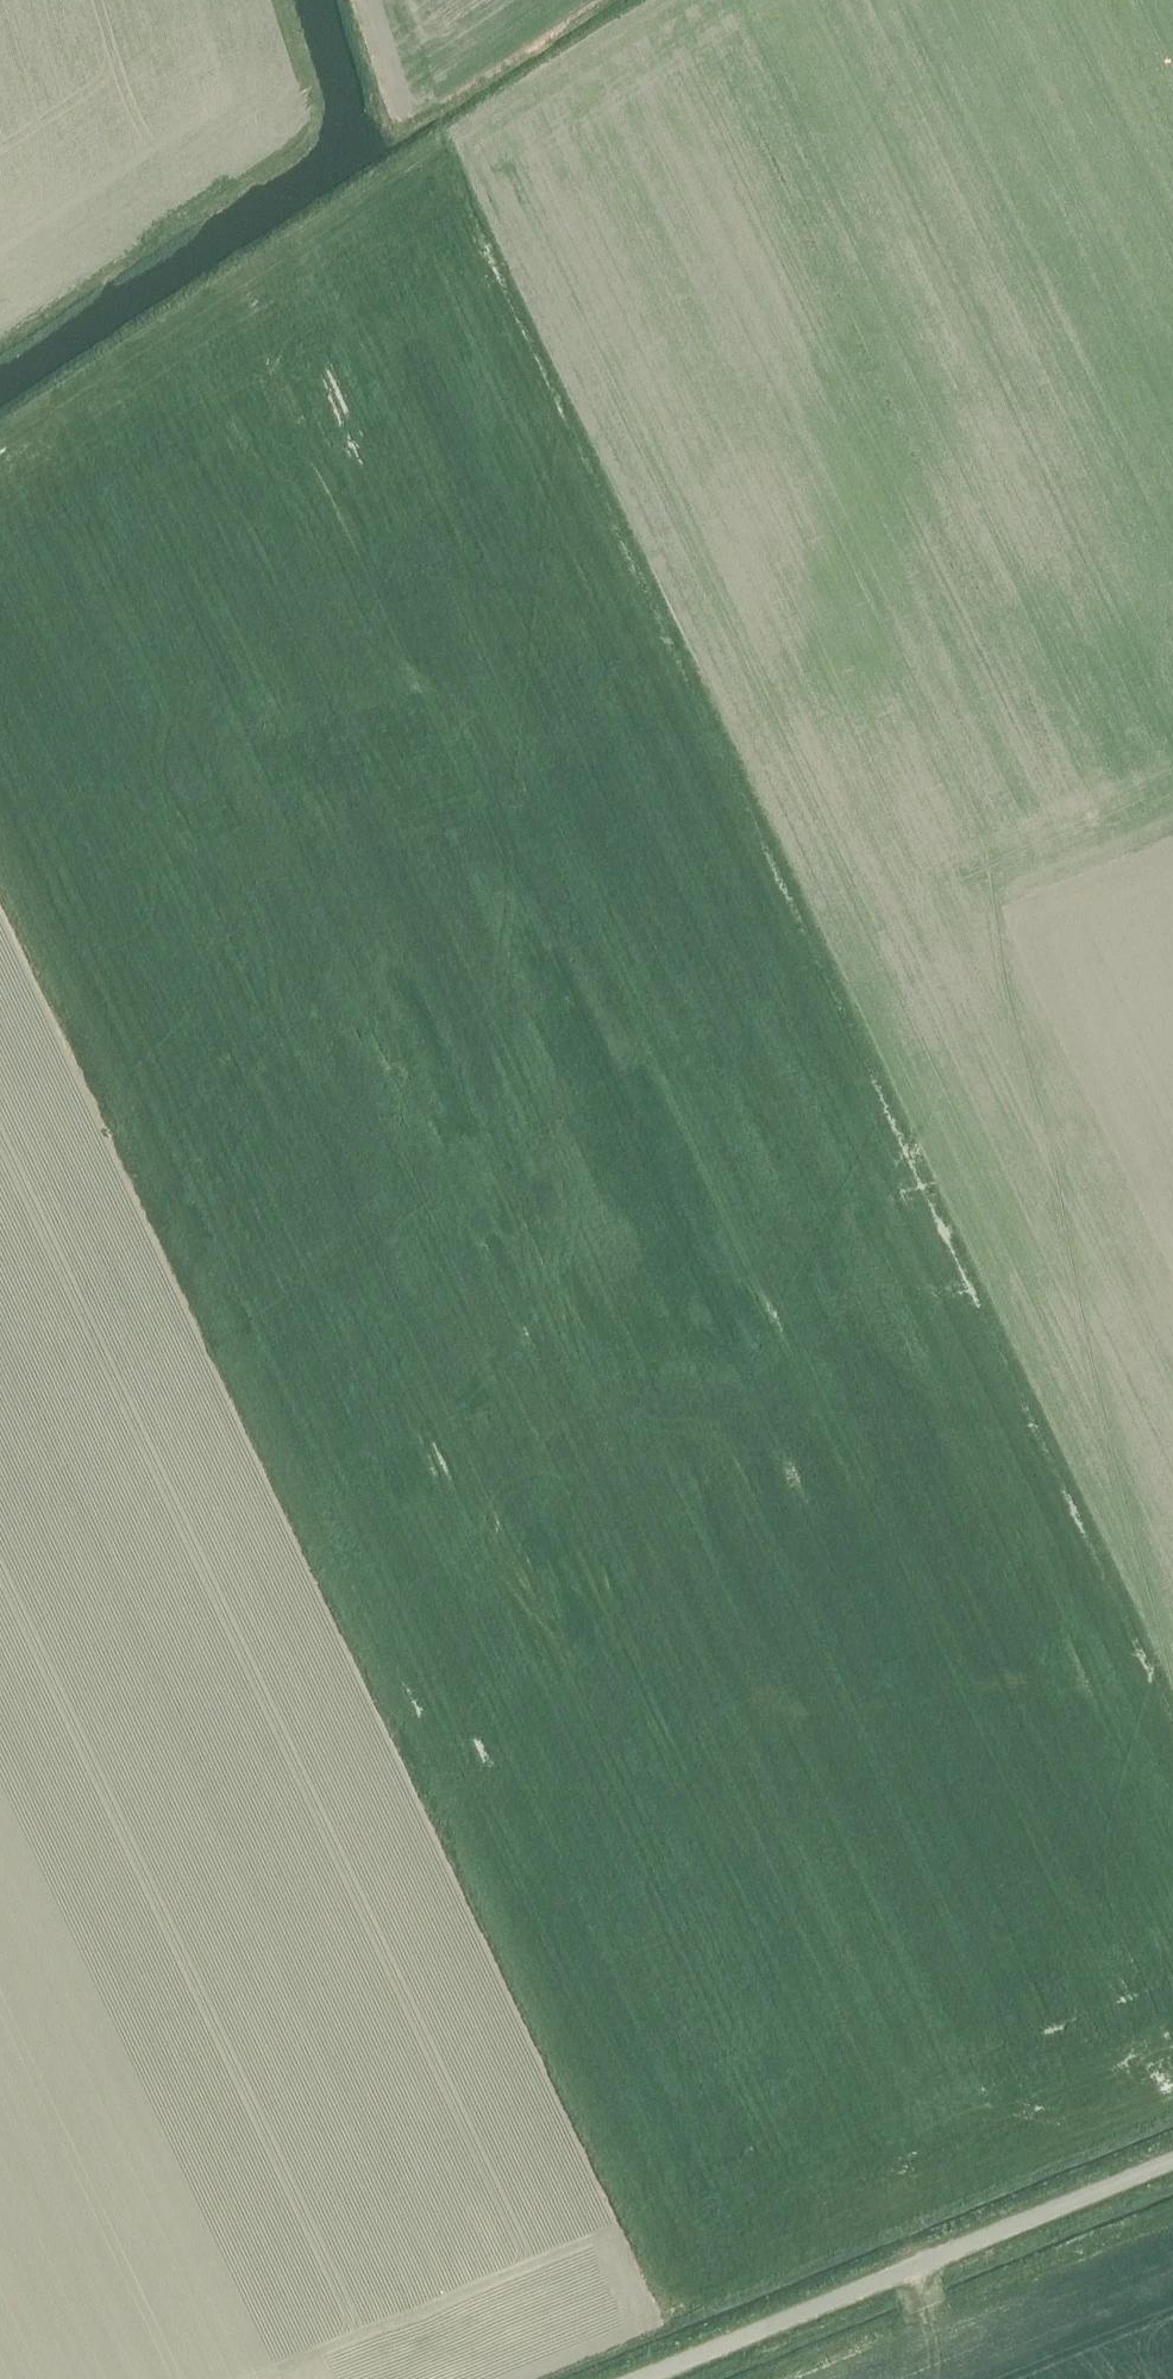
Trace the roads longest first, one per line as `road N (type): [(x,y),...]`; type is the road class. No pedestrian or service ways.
road 1 (unclassified): [(638,2378),(1172,2160)]

